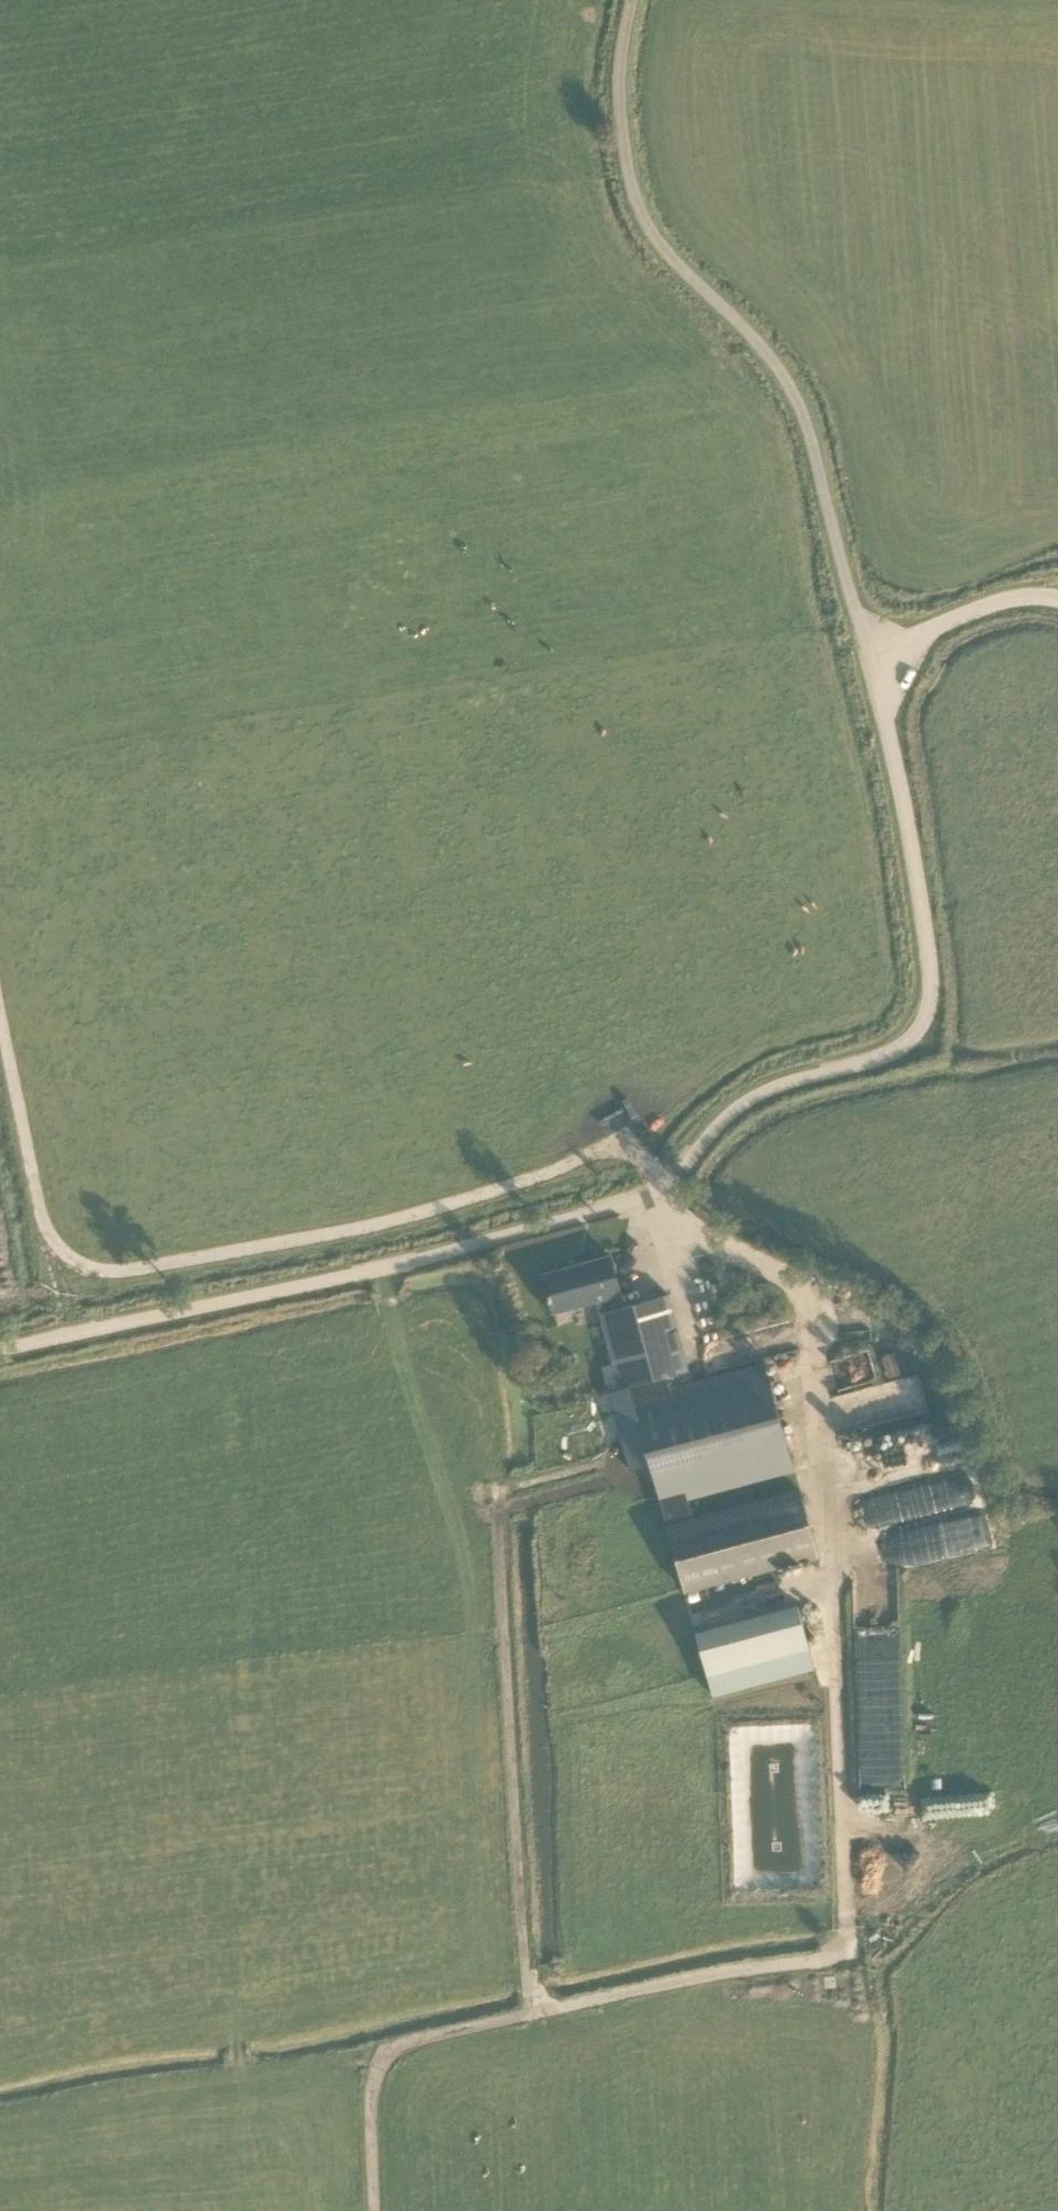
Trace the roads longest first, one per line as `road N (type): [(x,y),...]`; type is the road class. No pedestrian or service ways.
road 1 (unclassified): [(0,1345),(340,1278),(635,1199),(670,1184),(744,1102),(890,1053),(912,1038),(928,1016),(932,988),(926,933),(903,793),(869,658)]
road 2 (track): [(670,1184),(626,1144),(382,1228),(107,1275),(60,1250),(45,1228),(0,1008)]
road 3 (unclassified): [(869,658),(801,408),(771,359),(683,274),(644,216),(621,109),(637,0)]
road 4 (unclassified): [(869,658),(995,602),(1057,600)]

